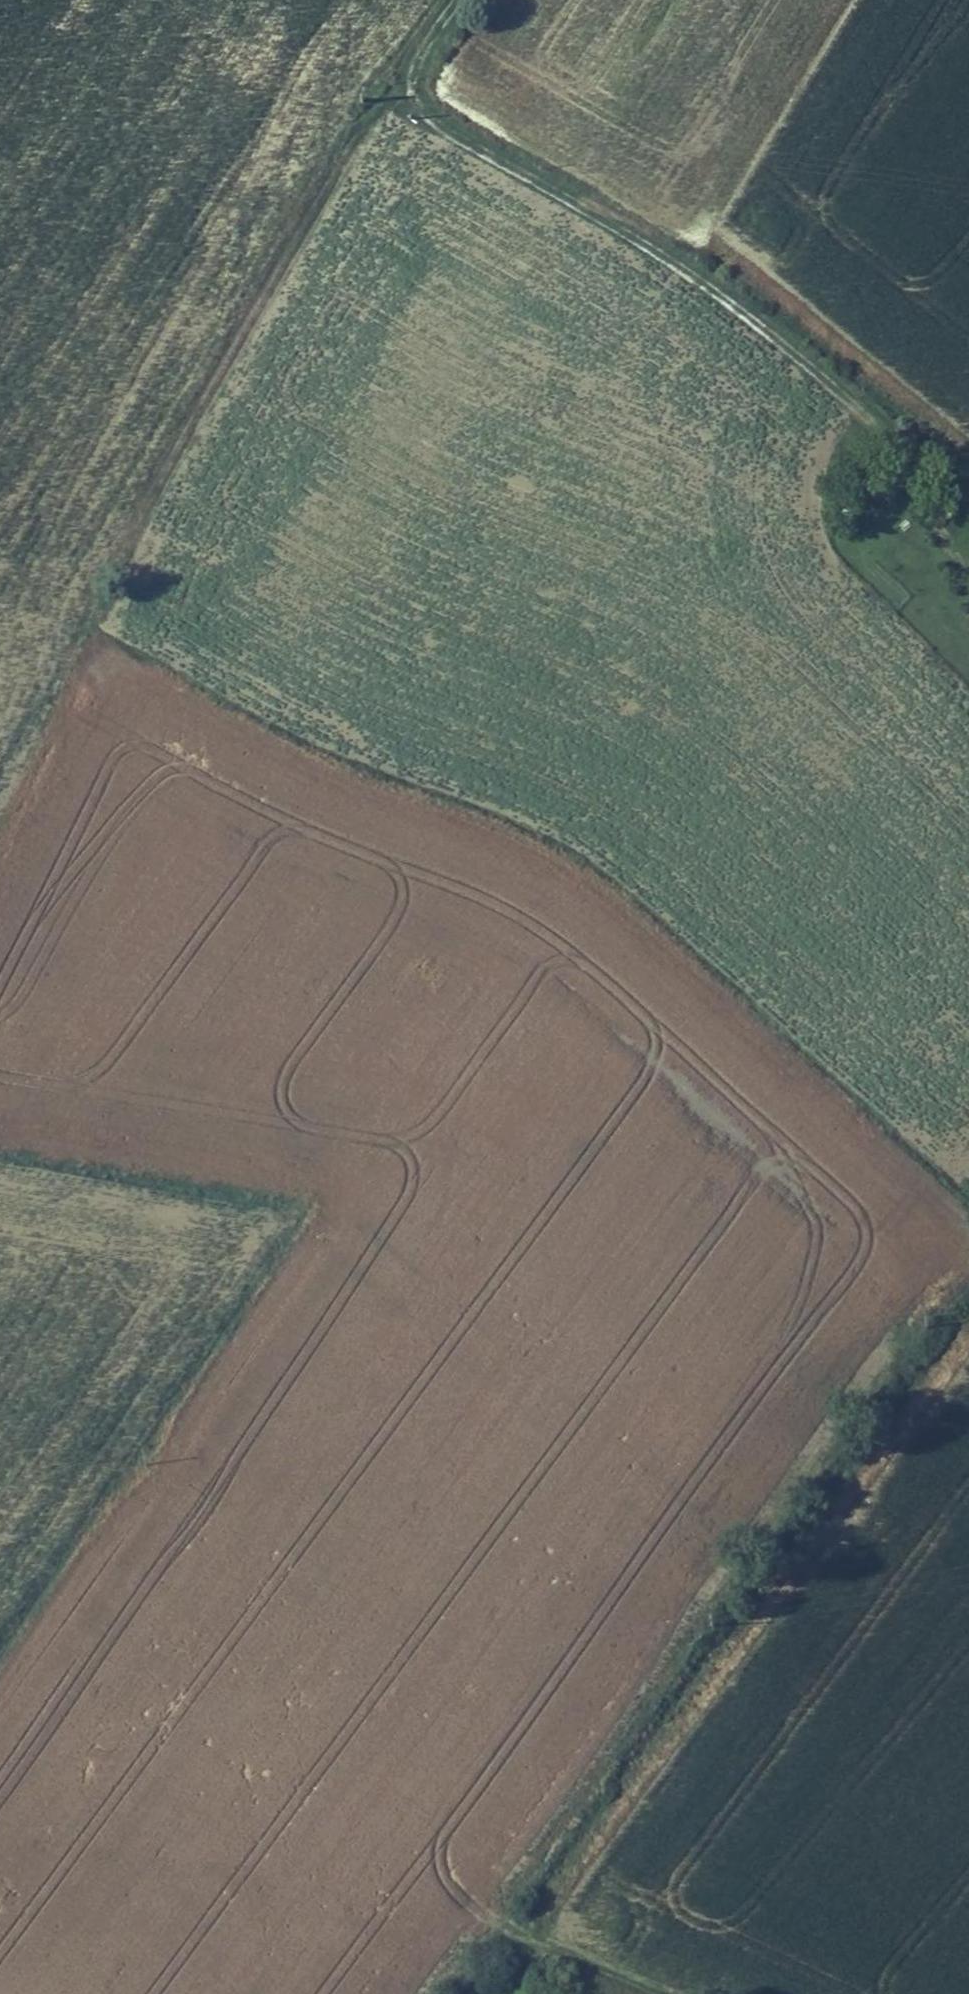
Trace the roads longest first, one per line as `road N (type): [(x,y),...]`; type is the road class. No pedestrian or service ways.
road 1 (track): [(477,0),(434,74),(448,113),(701,258),(968,469)]
road 2 (track): [(653,1993),(478,1922)]

